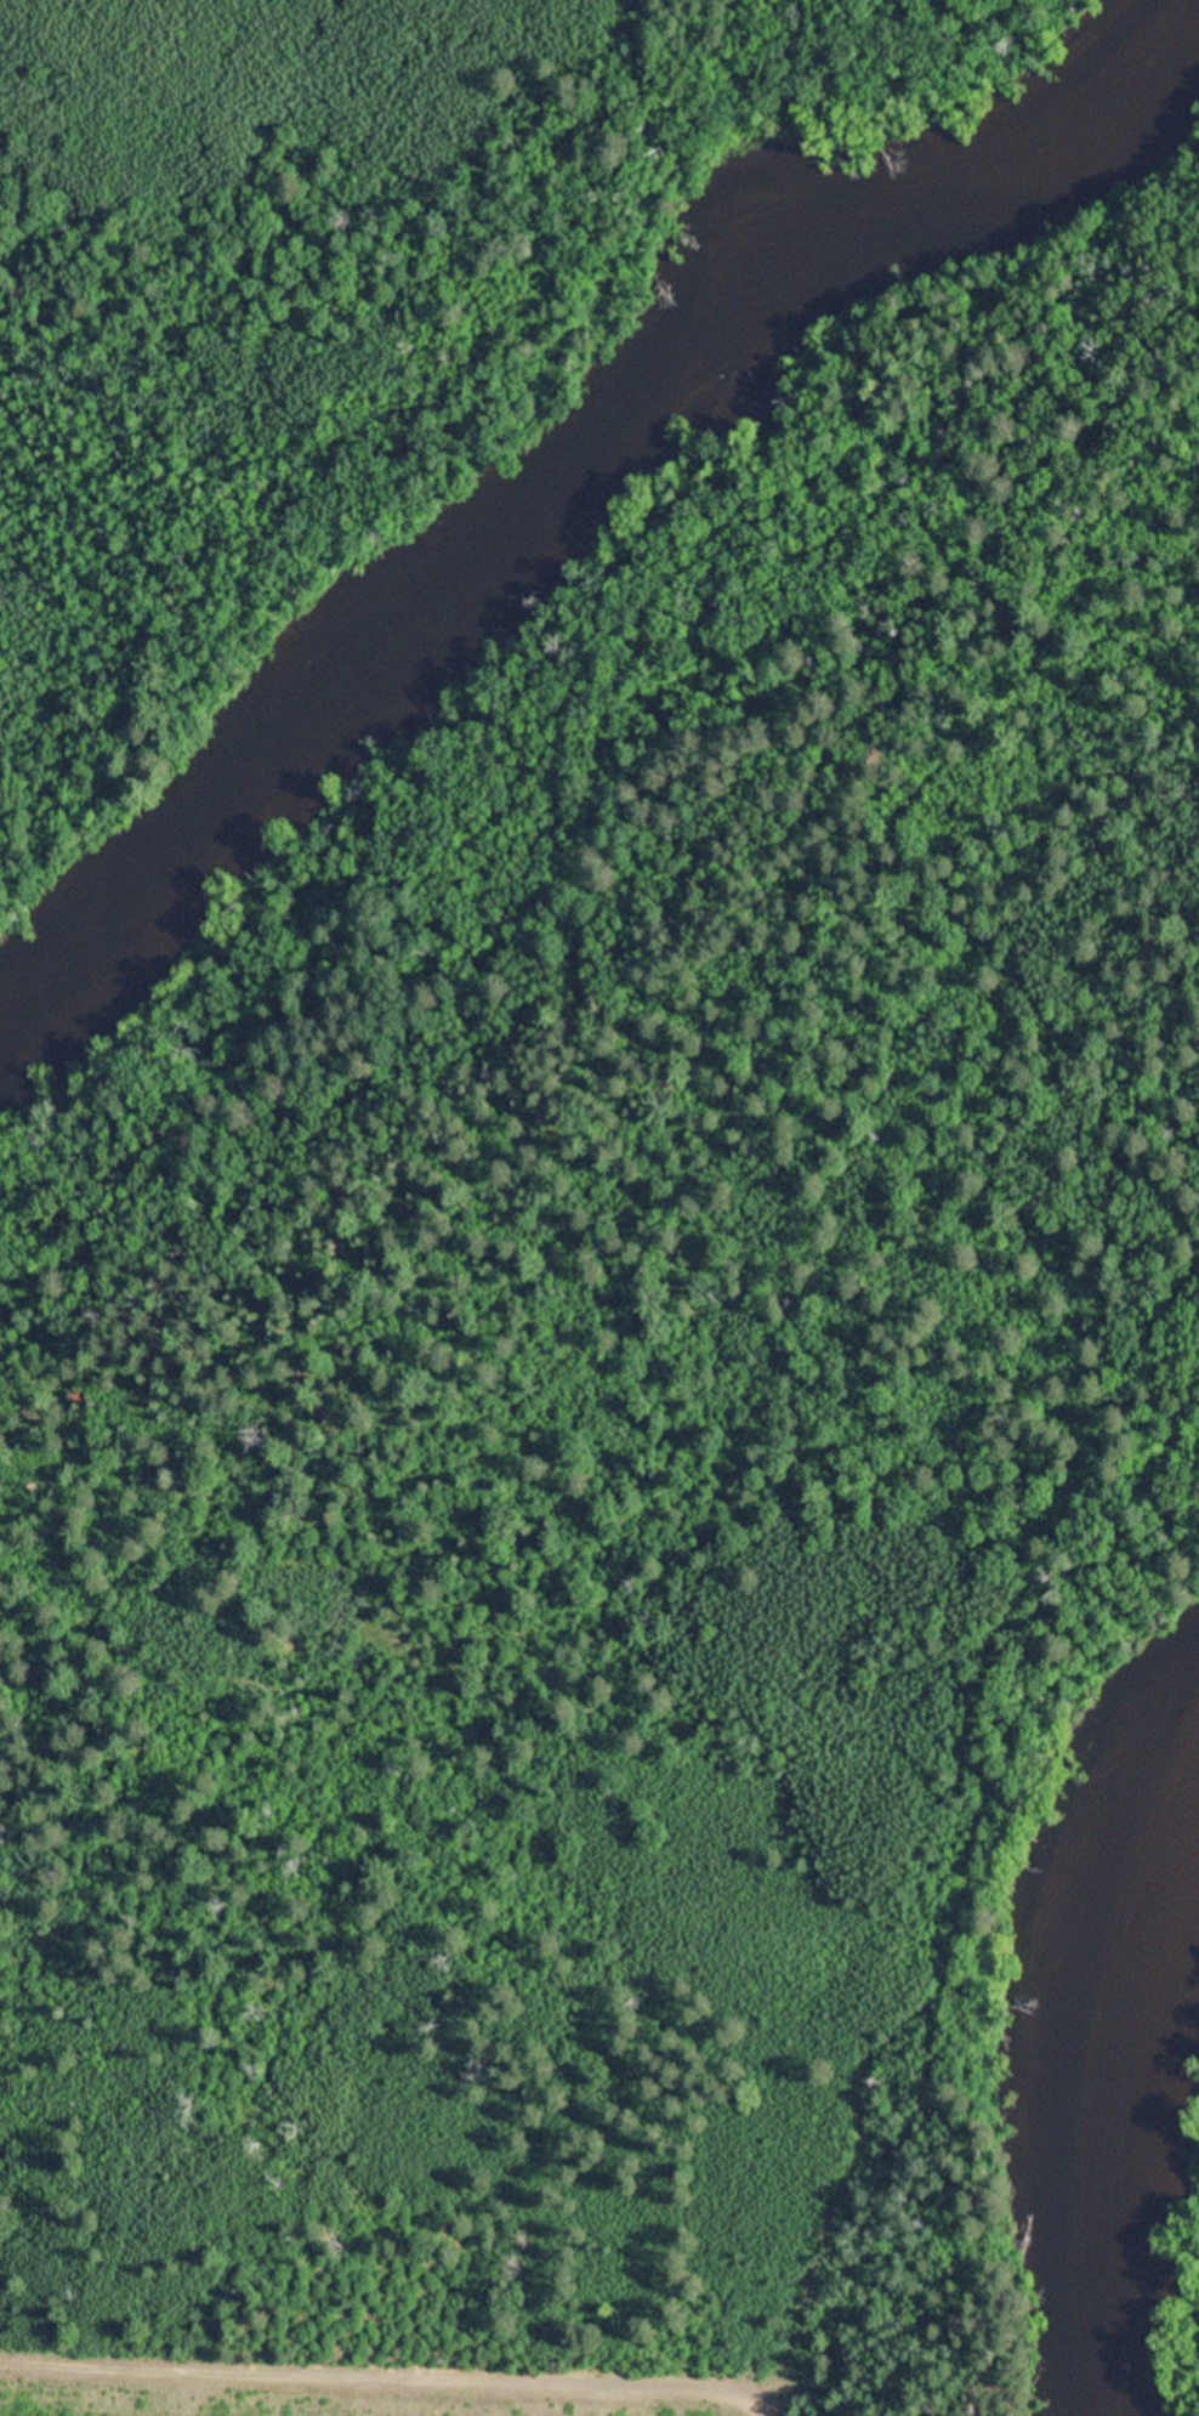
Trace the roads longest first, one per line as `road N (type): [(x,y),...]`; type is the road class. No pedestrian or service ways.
road 1 (track): [(0,2365),(667,2382),(767,2415)]

